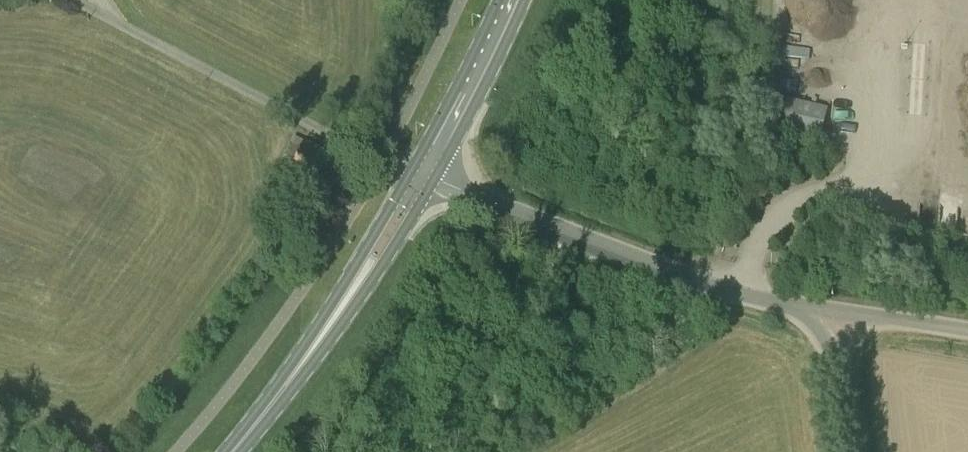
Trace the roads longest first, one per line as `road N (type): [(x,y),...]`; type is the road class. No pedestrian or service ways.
road 1 (unclassified): [(838,311),(731,286),(426,171)]
road 2 (primary): [(228,451),(304,360),(426,171)]
road 3 (primary): [(426,171),(507,0)]
road 4 (unclassified): [(854,451),(838,311)]
road 5 (unclassified): [(838,311),(967,329)]

